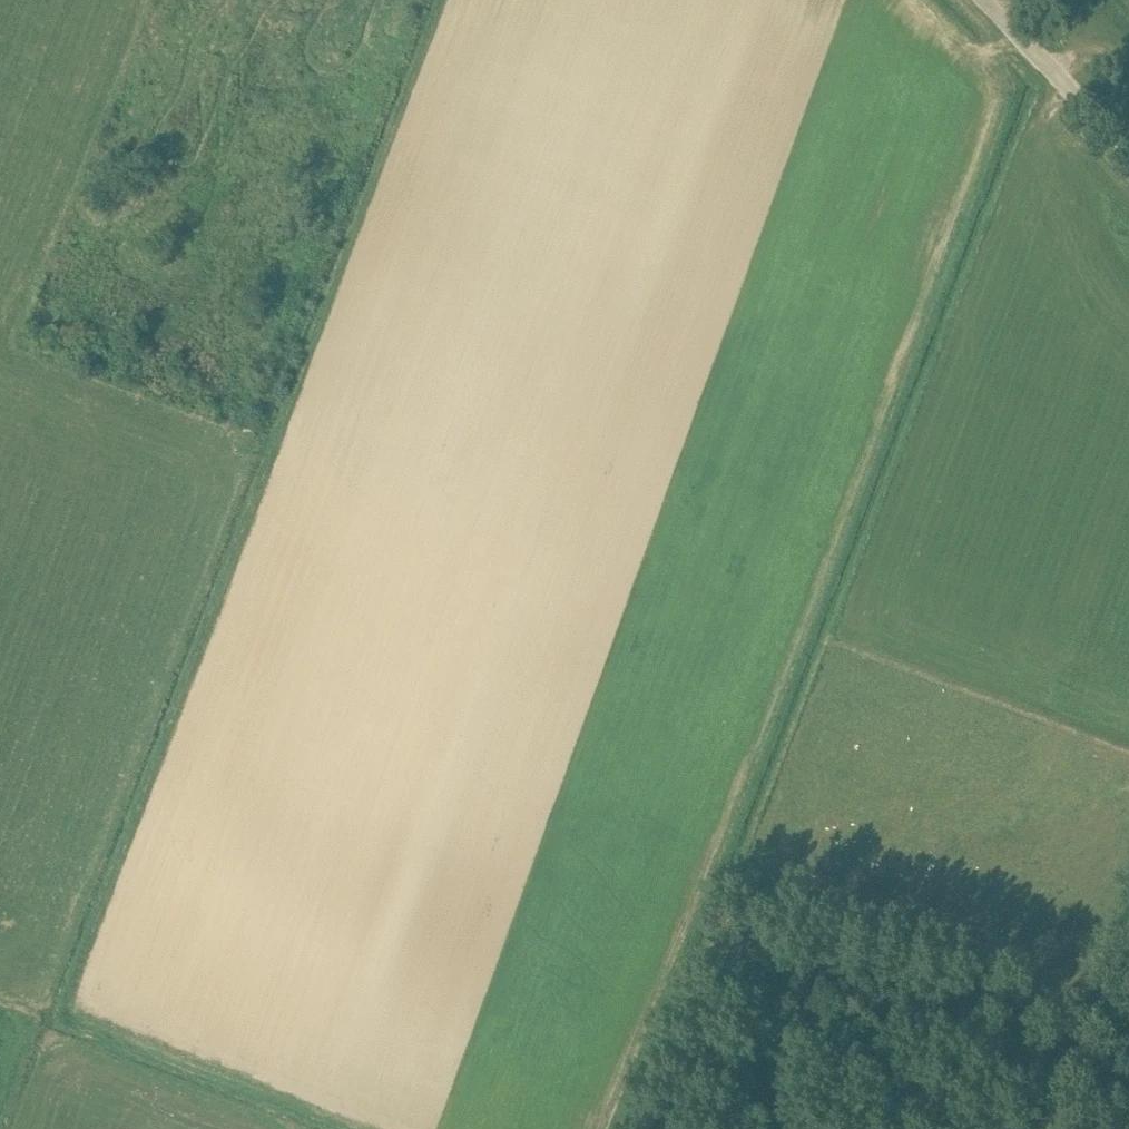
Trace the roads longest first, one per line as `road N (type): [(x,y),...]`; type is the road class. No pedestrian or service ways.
road 1 (unclassified): [(1128,146),(984,0)]

